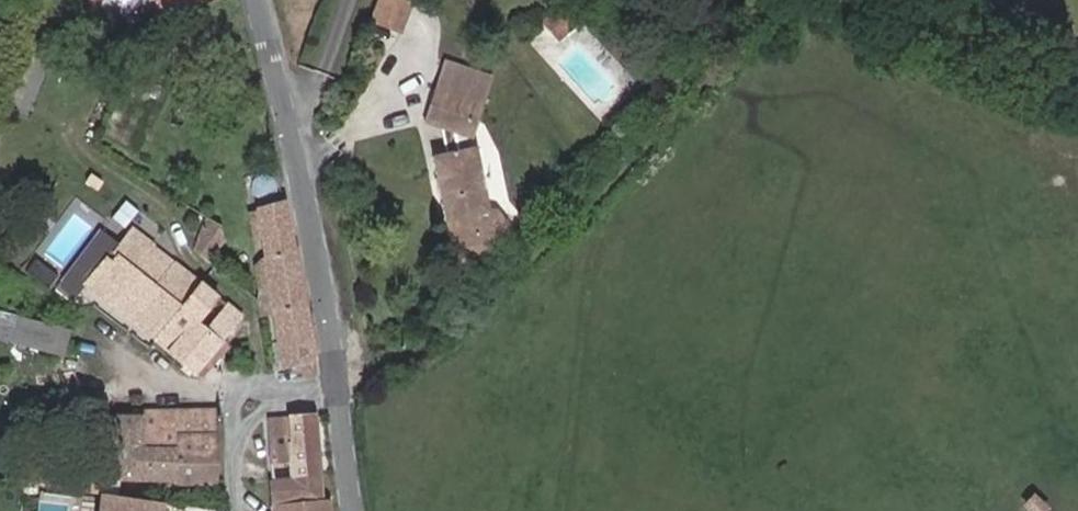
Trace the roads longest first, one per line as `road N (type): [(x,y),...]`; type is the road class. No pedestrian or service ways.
road 1 (residential): [(338,391),(291,137),(255,0)]
road 2 (residential): [(234,510),(236,452),(267,406),(338,391)]
road 3 (residential): [(351,510),(338,391)]

